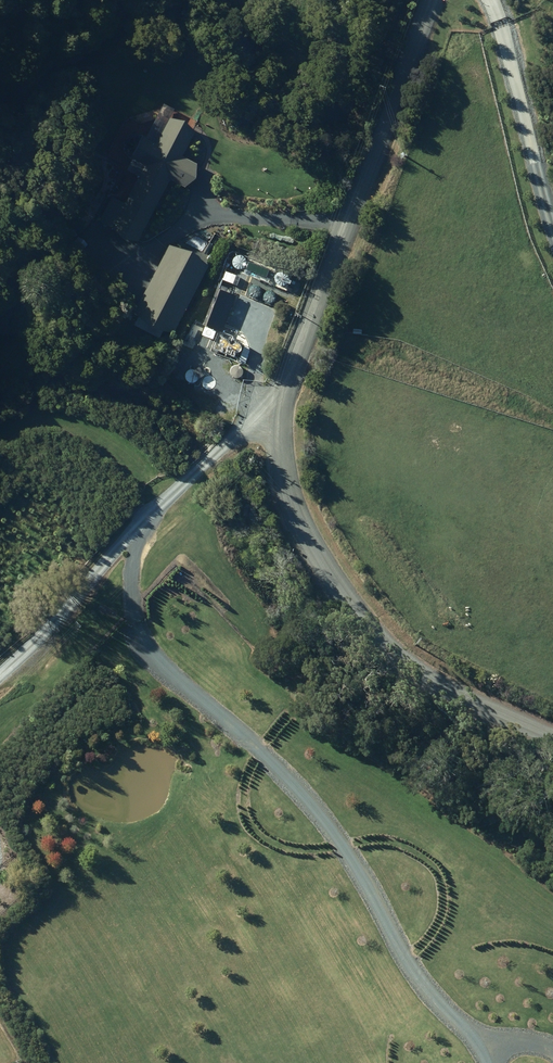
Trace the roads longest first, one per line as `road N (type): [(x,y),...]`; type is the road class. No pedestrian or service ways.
road 1 (residential): [(276,405),(287,499),(311,550),(374,638),(451,695),(552,741)]
road 2 (residential): [(429,0),(276,405)]
road 3 (residential): [(276,405),(0,674)]

